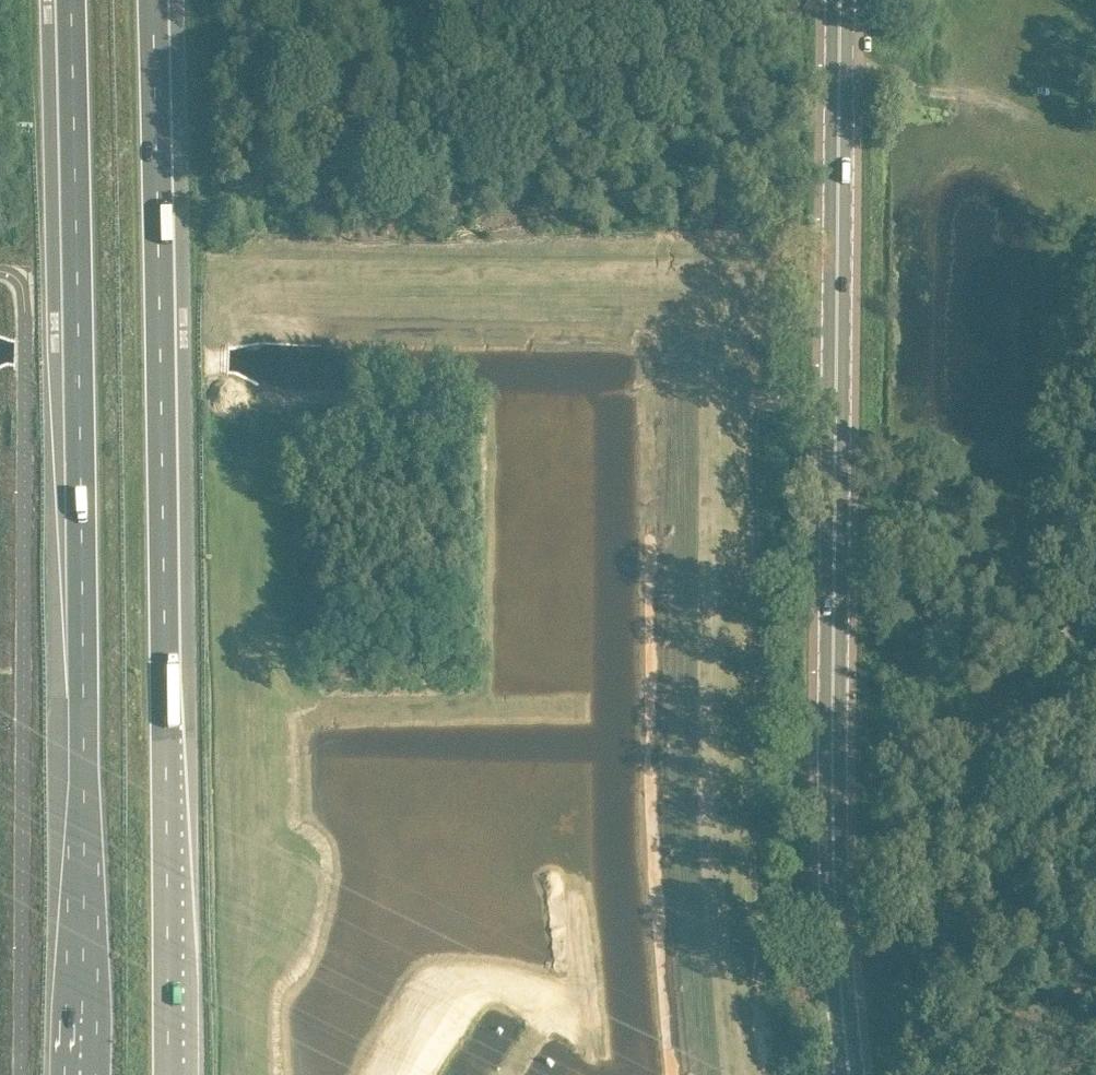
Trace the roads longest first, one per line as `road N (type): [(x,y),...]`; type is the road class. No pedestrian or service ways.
road 1 (tertiary): [(850,1074),(833,832),(840,0)]
road 2 (trunk): [(70,0),(84,677),(78,1074)]
road 3 (trunk): [(168,1074),(152,0)]

